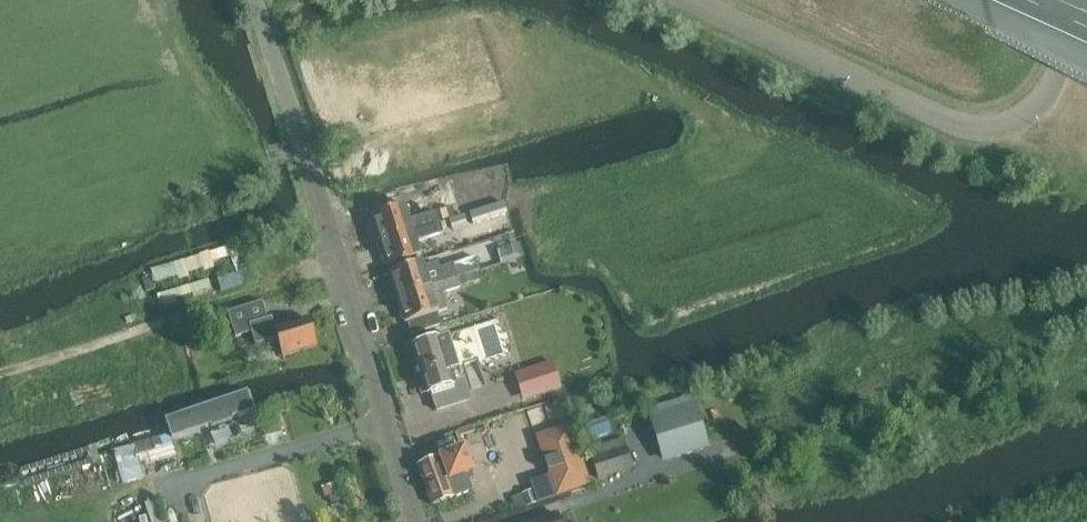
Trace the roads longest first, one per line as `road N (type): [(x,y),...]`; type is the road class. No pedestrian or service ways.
road 1 (unclassified): [(422,521),(259,0)]
road 2 (unclassified): [(684,0),(932,115),(985,130),(1031,117),(1051,94),(1063,70),(1058,0)]
road 3 (track): [(0,373),(340,266)]

